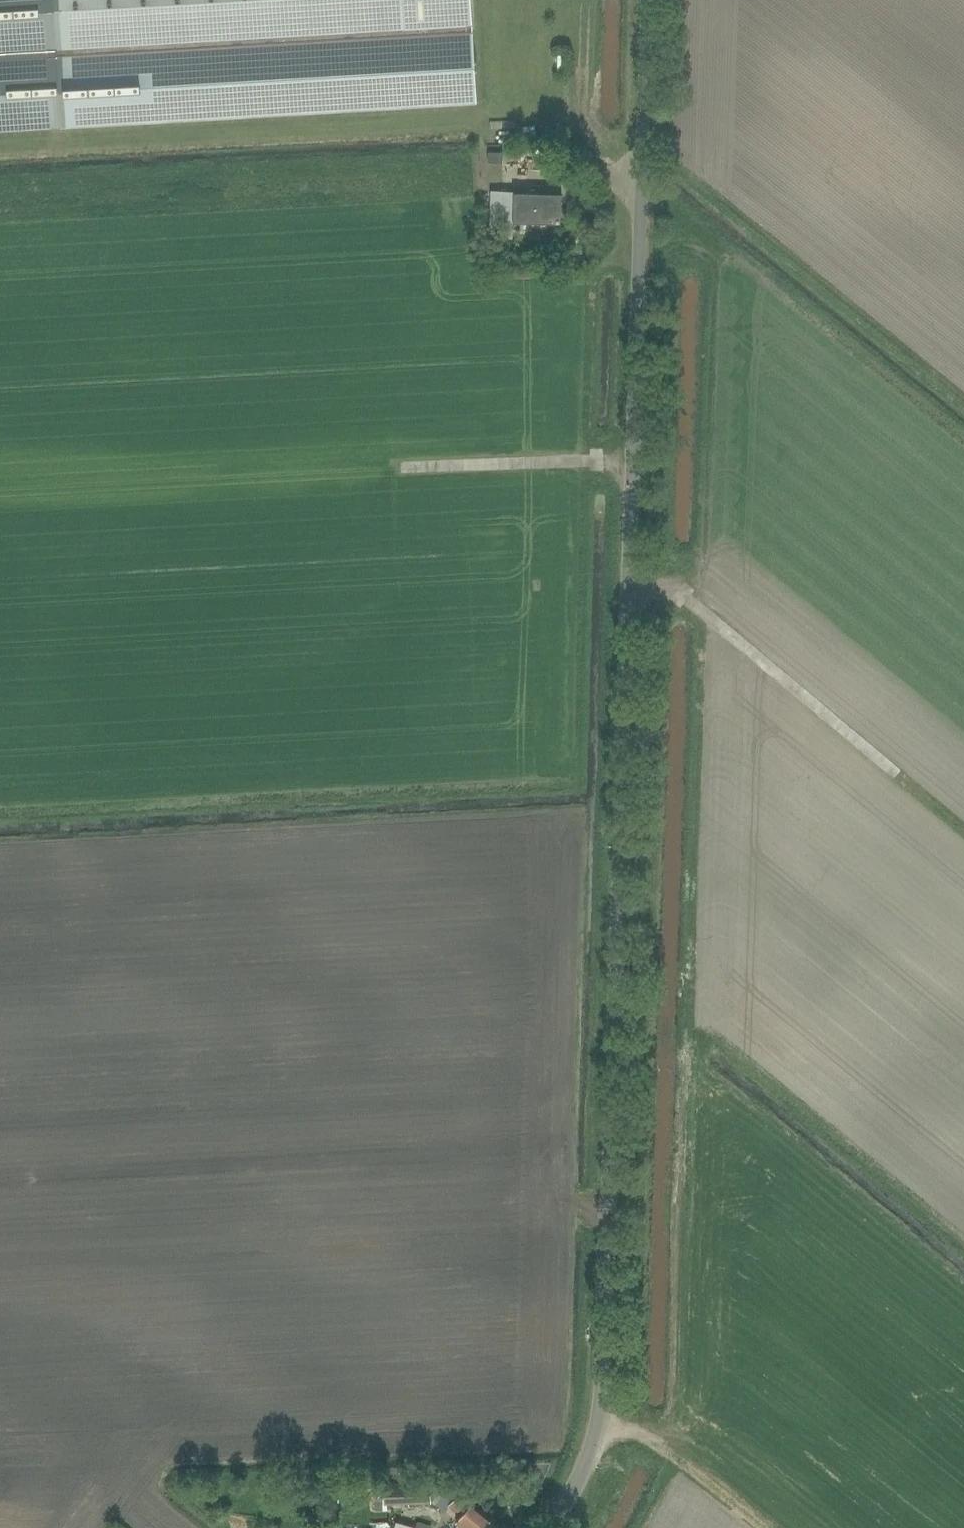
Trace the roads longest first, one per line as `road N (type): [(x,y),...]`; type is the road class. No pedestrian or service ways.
road 1 (residential): [(546,1527),(589,1459),(601,1405),(645,0)]

